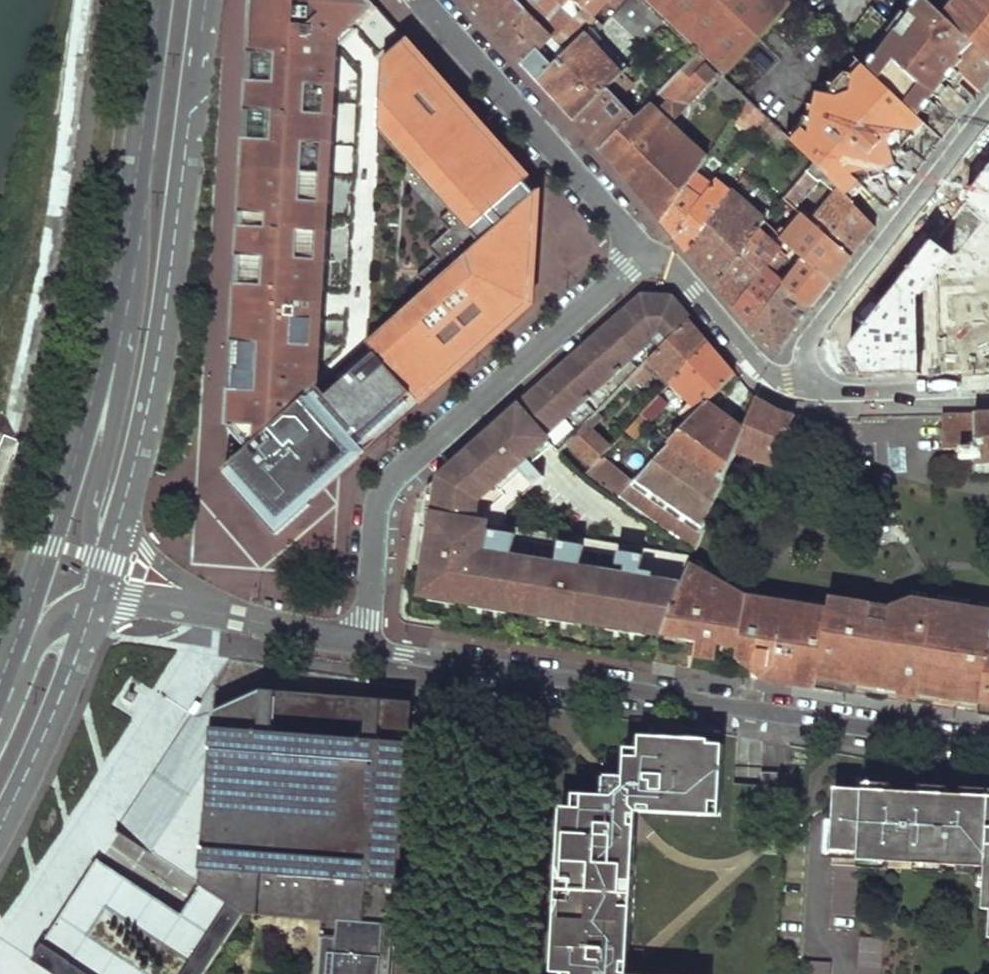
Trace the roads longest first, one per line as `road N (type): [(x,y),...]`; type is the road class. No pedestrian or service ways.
road 1 (residential): [(362,646),(988,748)]
road 2 (residential): [(362,646),(375,515),(396,473),(643,253)]
road 3 (primary): [(126,499),(159,356),(204,0)]
road 4 (residential): [(224,616),(84,836),(183,900)]
road 5 (primary): [(106,337),(4,674)]
road 6 (primary): [(156,0),(106,337)]
road 7 (residential): [(804,387),(813,336),(988,110)]
road 8 (residential): [(422,0),(643,253)]
road 9 (primary): [(106,337),(123,364),(93,505),(96,596)]
road 10 (primary): [(0,830),(36,761),(96,596)]
road 11 (residential): [(643,253),(673,273),(753,365),(804,387)]
road 12 (residential): [(804,387),(988,387)]
road 13 (residential): [(224,616),(134,536),(126,499)]
road 14 (residential): [(224,616),(362,646)]
road 15 (residential): [(96,596),(224,616)]
road 16 (primary): [(96,596),(44,636),(31,664),(4,674)]

